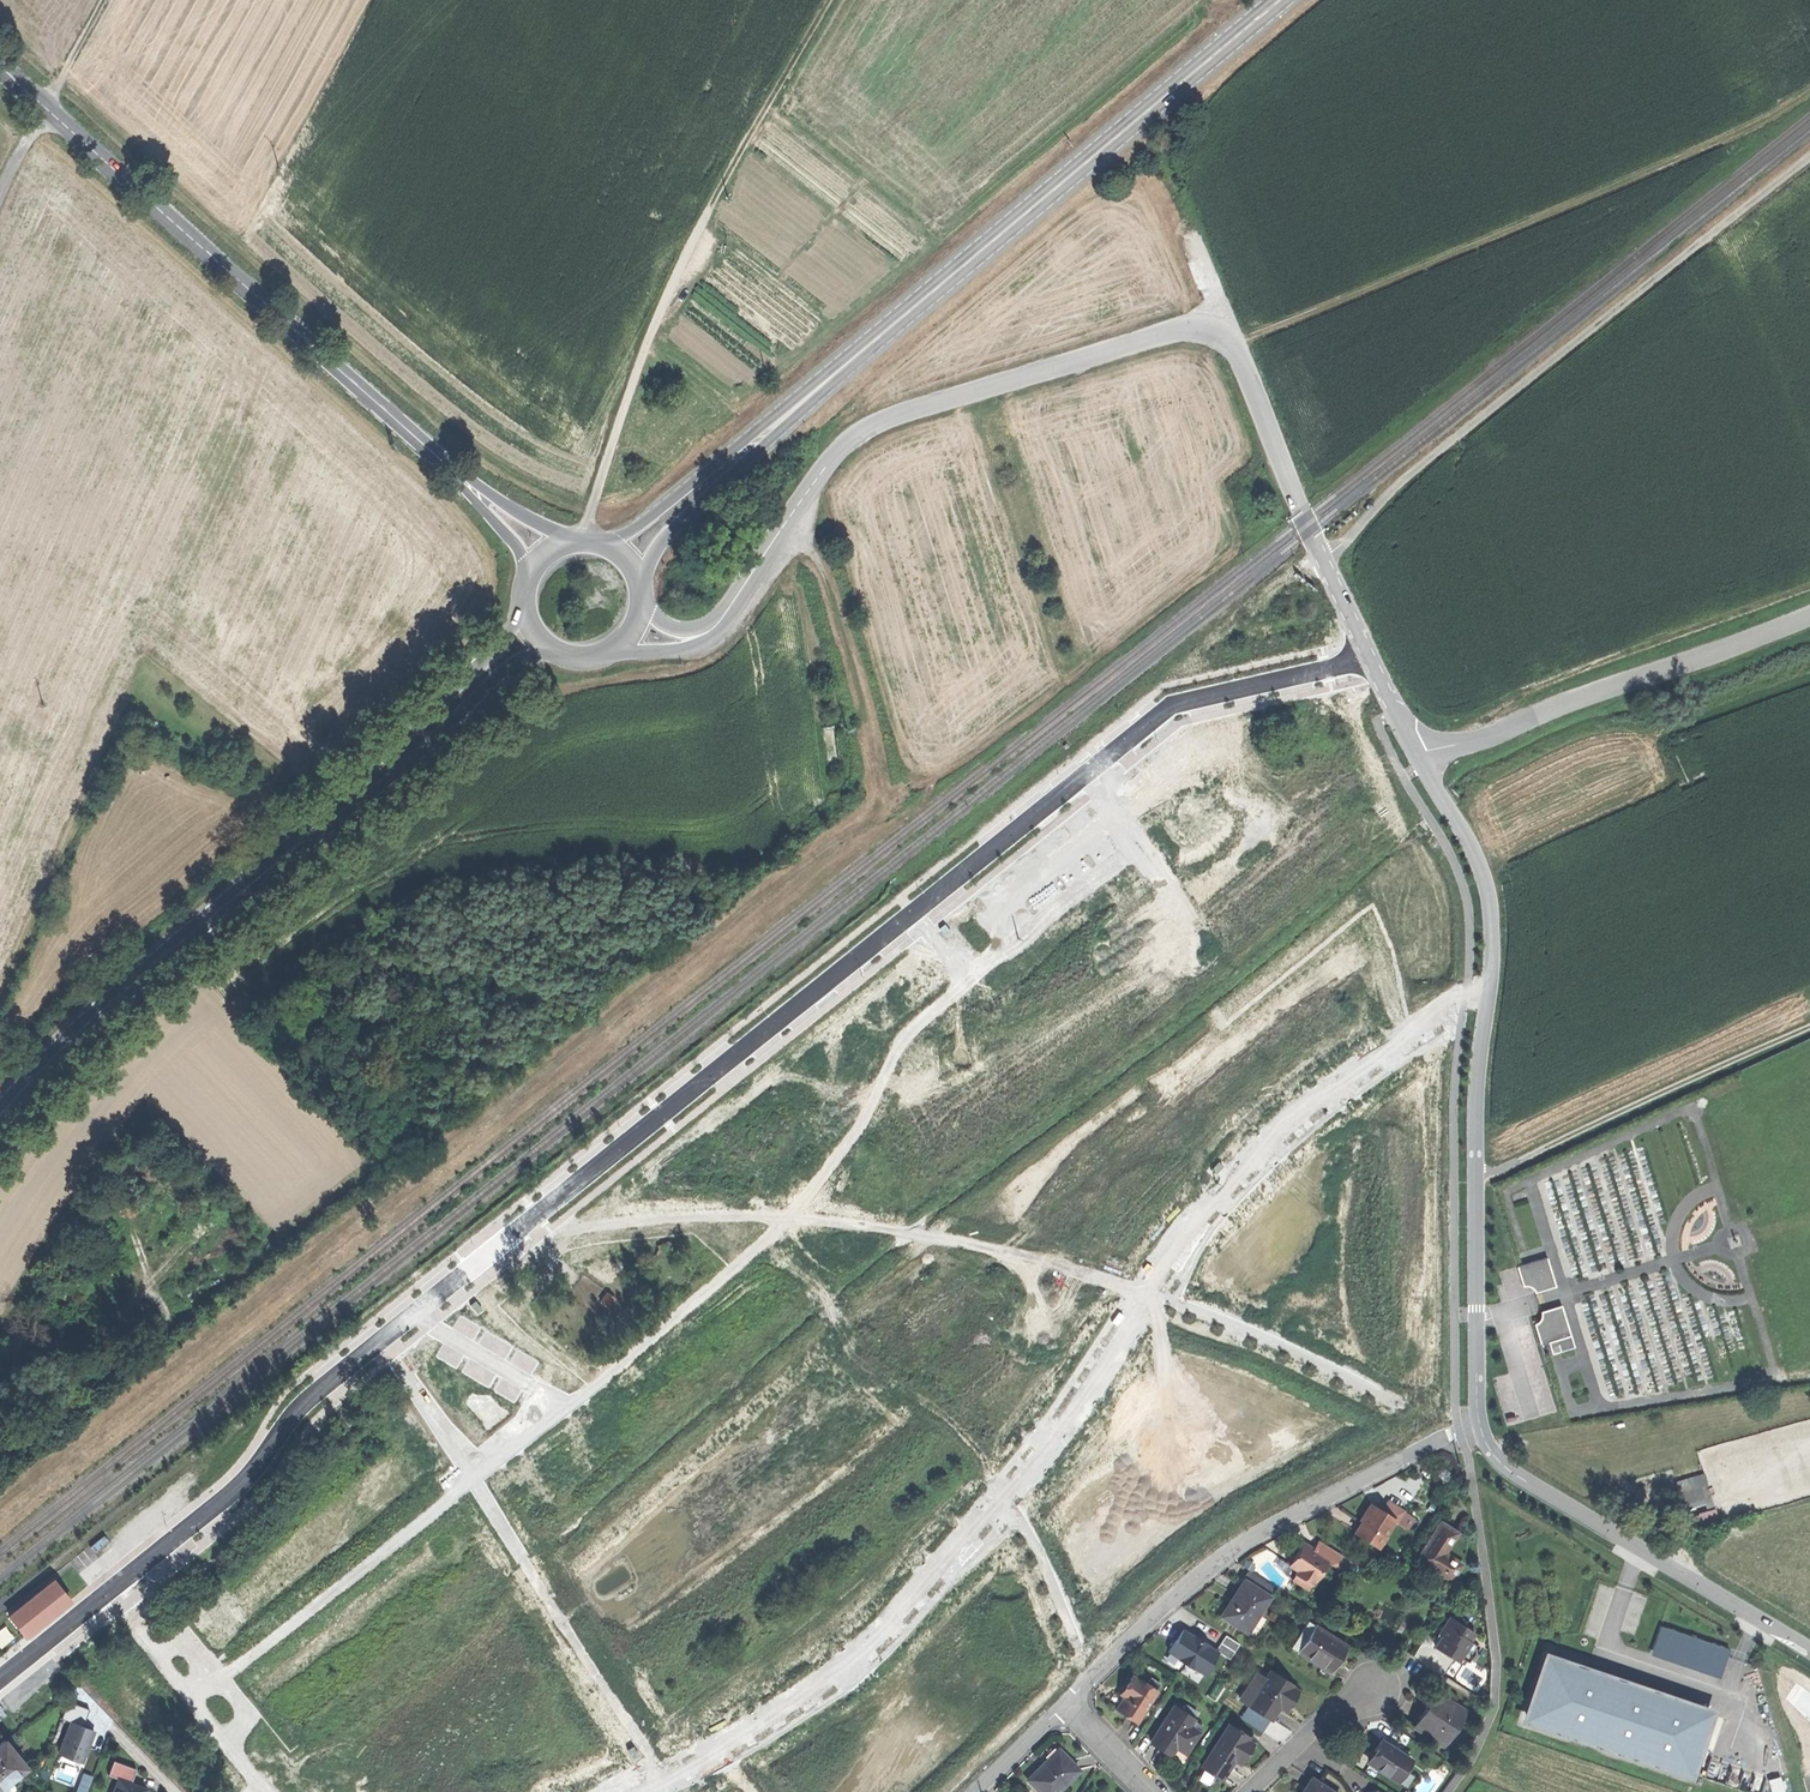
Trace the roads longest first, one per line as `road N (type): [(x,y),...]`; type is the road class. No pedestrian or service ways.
road 1 (residential): [(0,1675),(248,1476),(305,1399),(1171,705),(1370,659)]
road 2 (track): [(787,523),(826,580),(879,774),(880,805),(794,862),(0,1495)]
road 3 (residential): [(1488,989),(1448,999),(1274,1133),(1204,1206),(1072,1412),(857,1660),(641,1791)]
road 4 (unclassified): [(719,621),(838,449),(862,428),(1195,329),(1233,343),(1370,659)]
road 5 (track): [(1321,557),(1402,482),(1809,156)]
road 6 (track): [(1809,88),(1776,115),(1233,343)]
road 7 (secondary): [(459,692),(93,1018),(0,1114)]
road 8 (secondary): [(1278,0),(817,389)]
road 9 (track): [(591,539),(615,434),(677,275),(719,184),(828,0)]
road 10 (tertiary): [(460,478),(47,108)]
road 11 (track): [(0,1458),(351,1182),(421,1104)]
road 12 (residential): [(1067,1702),(1232,1552),(1479,1423)]
road 13 (unclassified): [(1479,1423),(1475,1177),(1488,989)]
road 14 (unclassified): [(1417,754),(1473,742),(1809,612)]
road 15 (residential): [(1809,1644),(1526,1482),(1491,1452),(1479,1423)]
road 16 (track): [(1809,1024),(1475,1177)]
road 17 (secondary): [(641,583),(668,533),(817,389)]
road 18 (secondary): [(817,389),(611,546)]
road 19 (unclassified): [(1488,989),(1487,882),(1417,754)]
road 20 (residential): [(1249,1791),(1329,1714),(1373,1686)]
road 21 (residential): [(973,1791),(1067,1702)]
road 22 (residential): [(1067,1702),(1154,1791)]
road 23 (tertiary): [(566,541),(460,478)]
road 24 (track): [(106,0),(47,108)]

